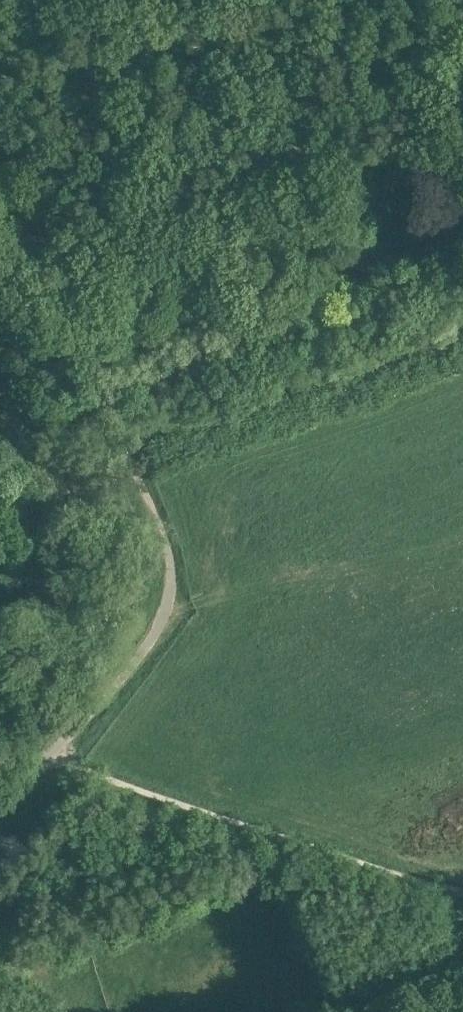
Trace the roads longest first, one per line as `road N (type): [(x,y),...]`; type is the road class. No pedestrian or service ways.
road 1 (track): [(42,755),(147,648),(172,591),(169,548),(109,411)]

